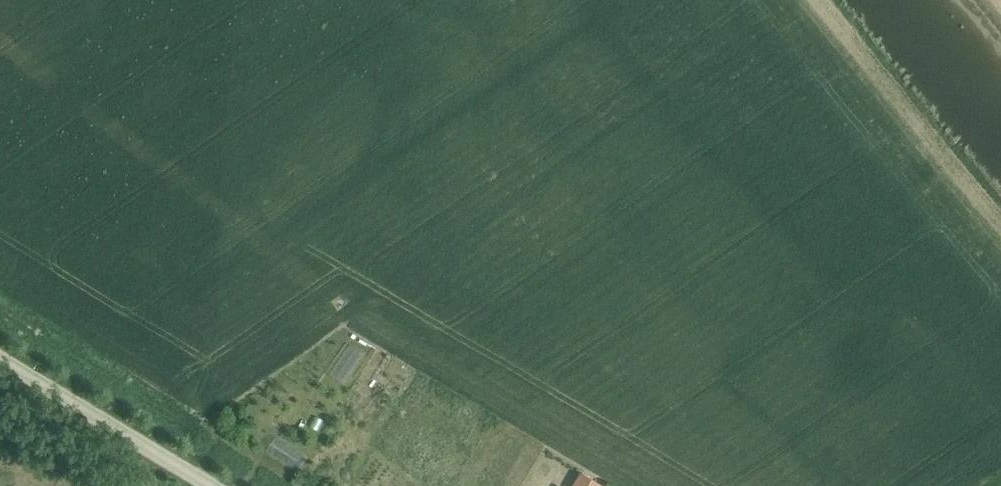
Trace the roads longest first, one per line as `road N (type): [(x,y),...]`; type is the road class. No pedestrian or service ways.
road 1 (unclassified): [(212,485),(0,359)]

